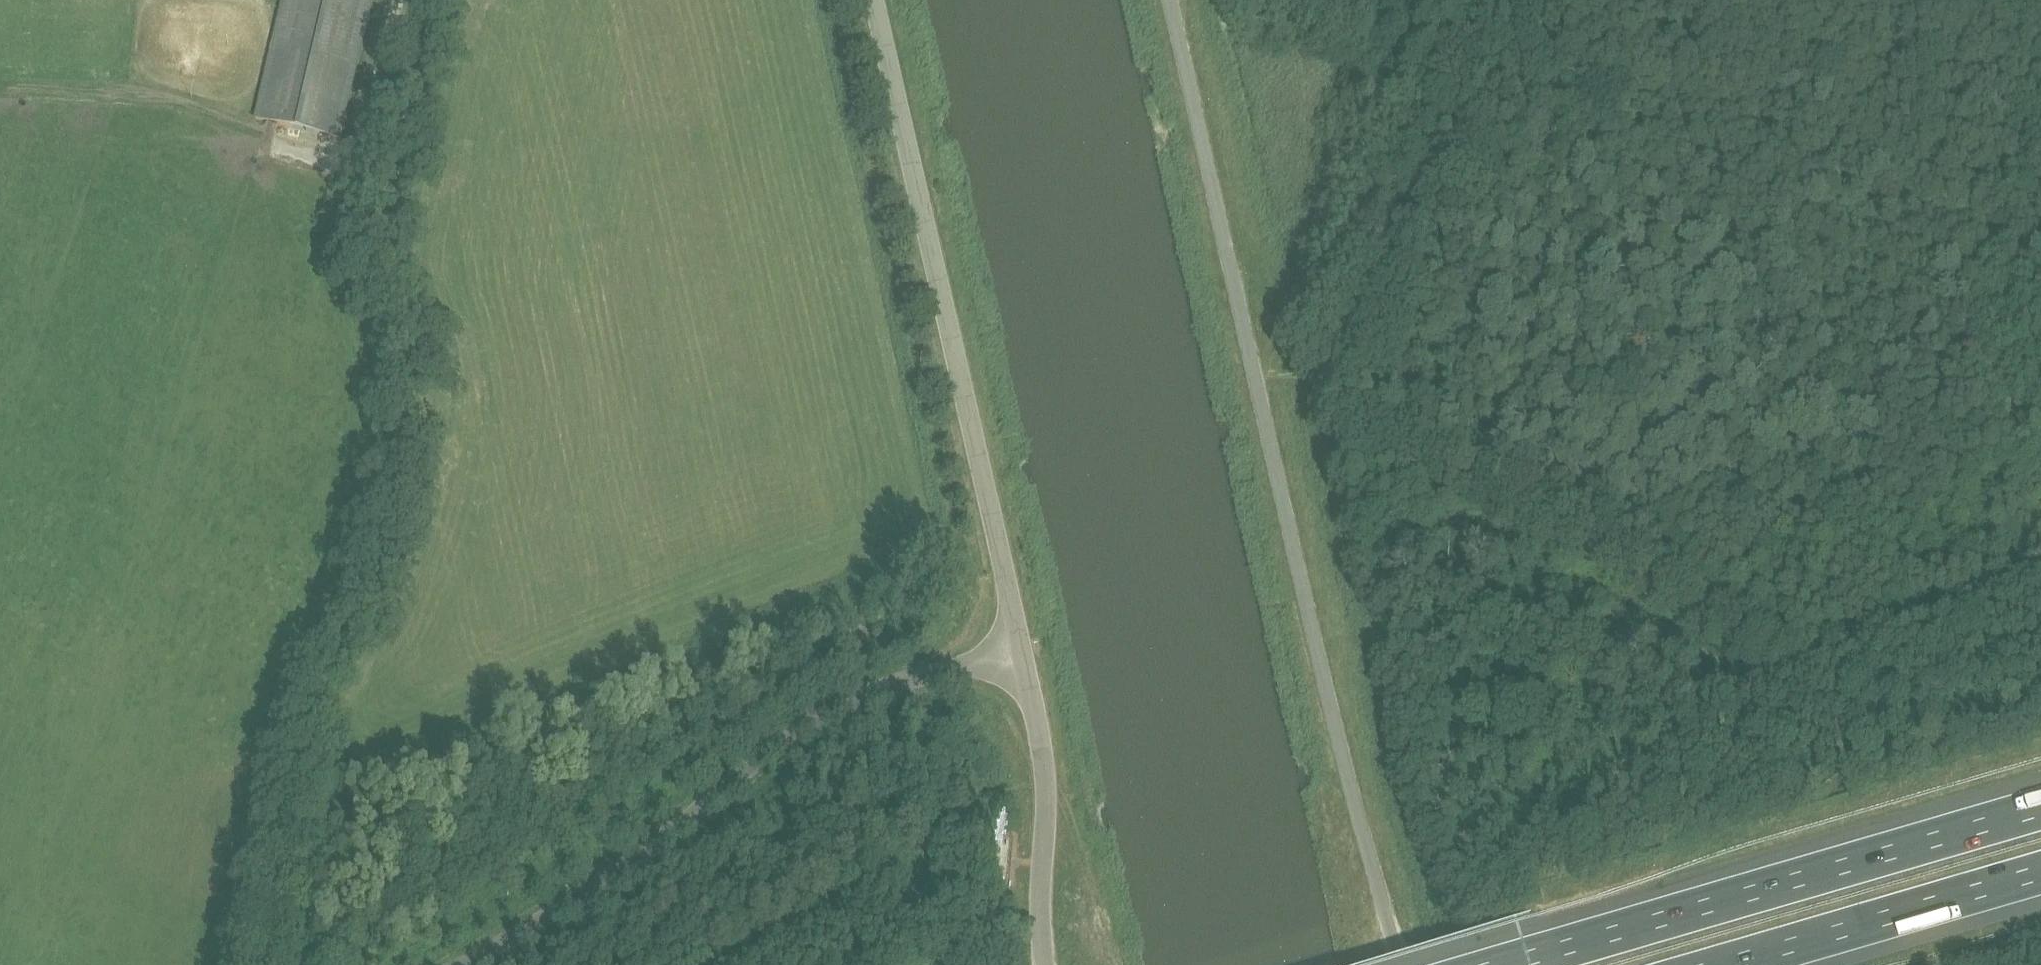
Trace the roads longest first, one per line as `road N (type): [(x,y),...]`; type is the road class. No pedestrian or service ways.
road 1 (unclassified): [(1400,964),(1368,859),(1168,0)]
road 2 (track): [(261,964),(314,713),(353,628),(385,583),(416,497),(420,382),(384,213),(386,137)]
road 3 (unclassified): [(1020,650),(874,0)]
road 4 (unclassified): [(464,964),(594,889),(803,725),(859,697),(1020,650)]
road 5 (motorway): [(2040,808),(1503,964)]
road 6 (motorway): [(1725,964),(2040,873)]
road 7 (unclassified): [(1044,964),(1044,788),(1020,650)]

